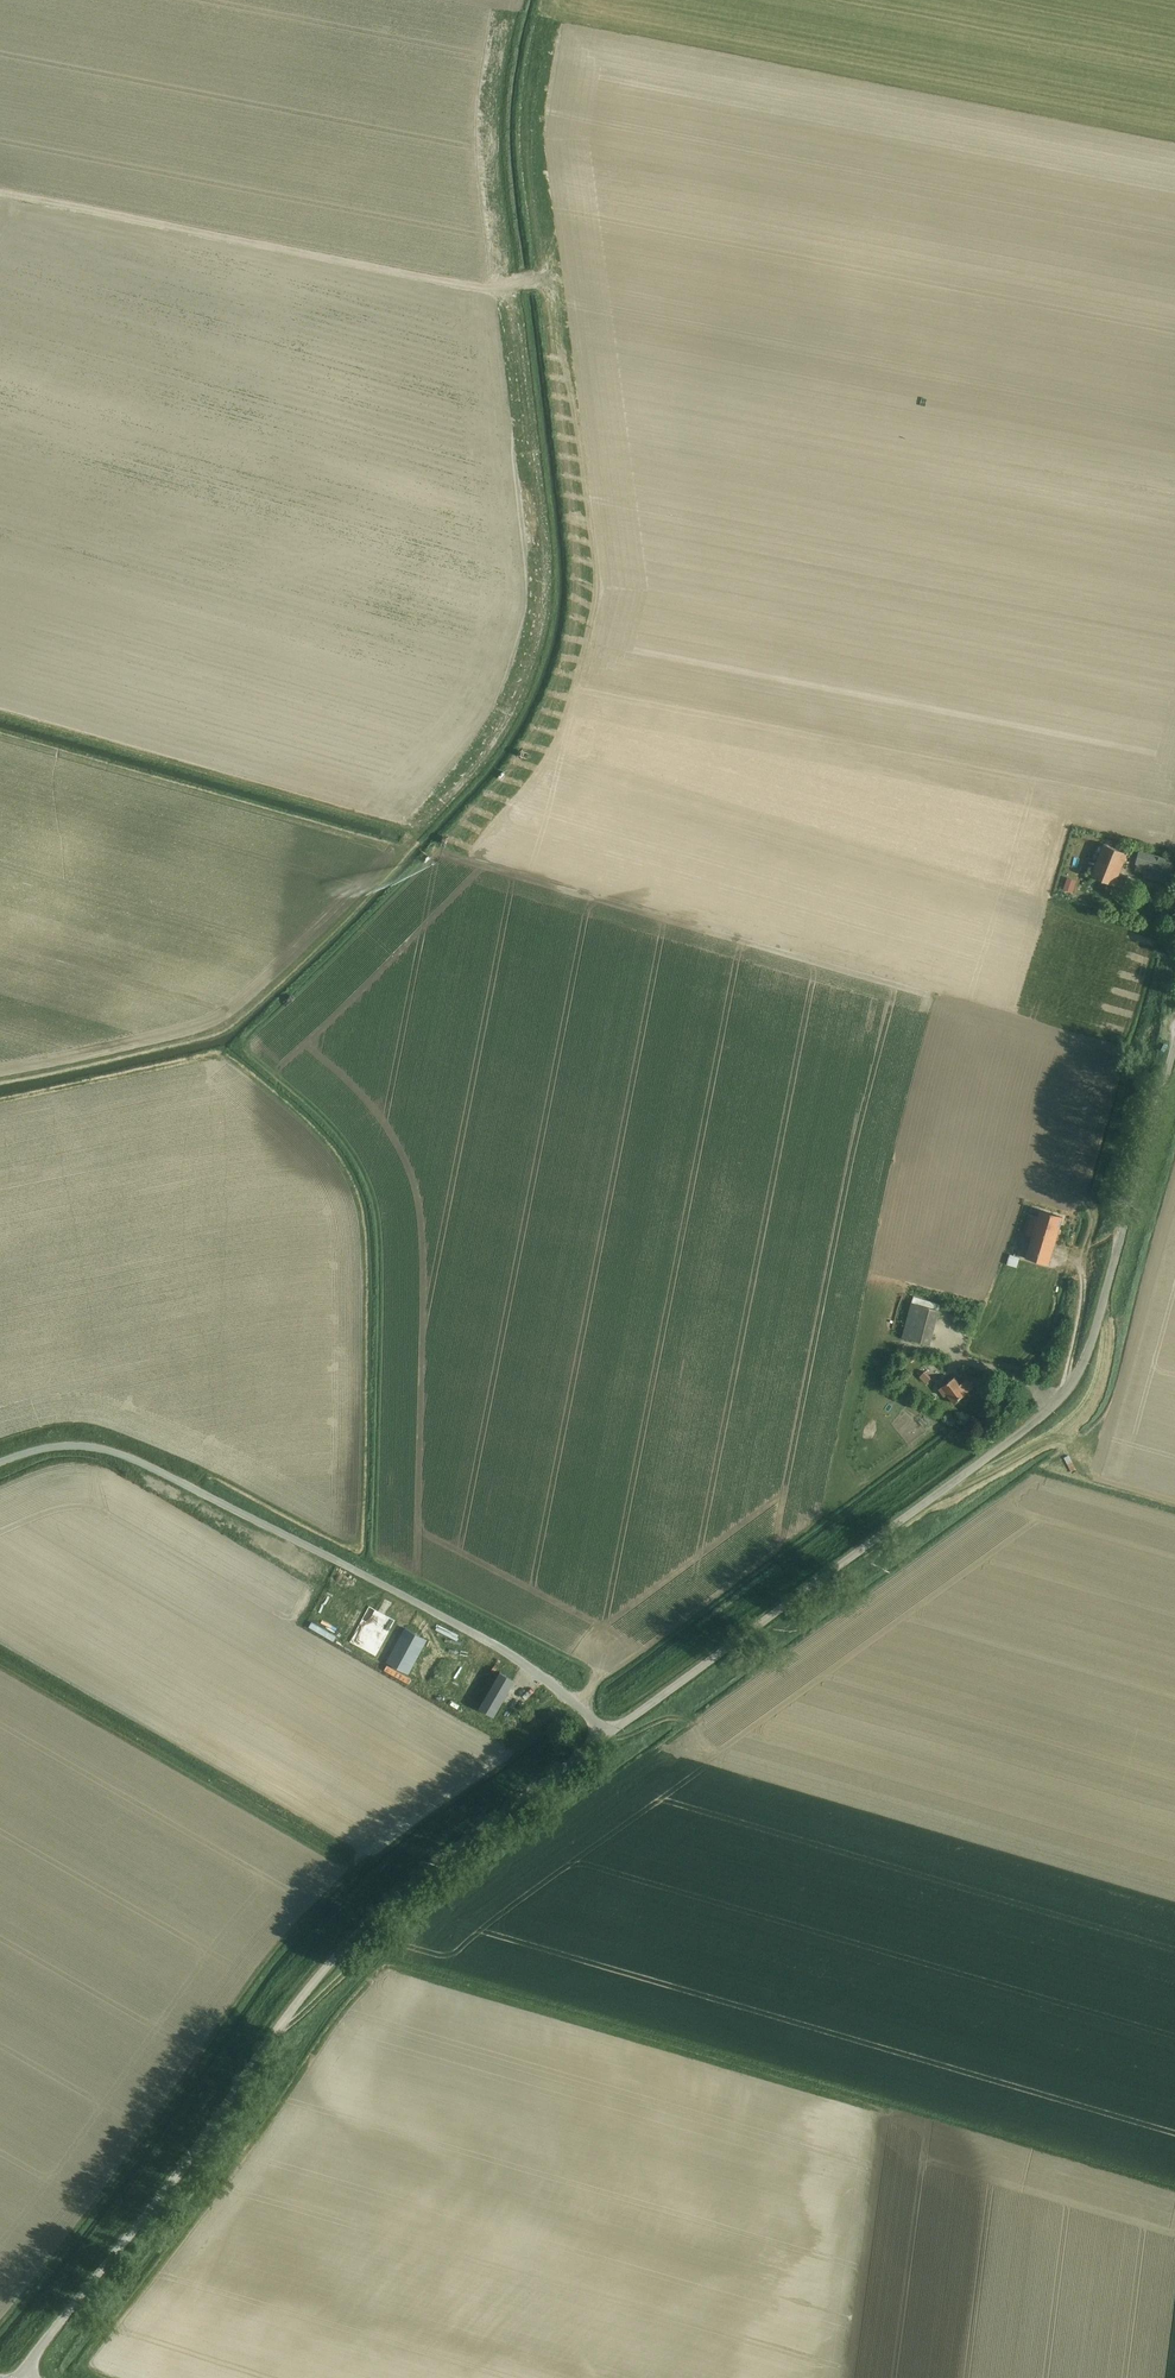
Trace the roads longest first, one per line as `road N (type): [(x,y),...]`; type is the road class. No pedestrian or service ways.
road 1 (unclassified): [(604,1737),(1063,1396),(1082,1367),(1174,1045)]
road 2 (unclassified): [(17,2377),(321,1974),(412,1880),(604,1737)]
road 3 (unclassified): [(0,1465),(57,1446),(109,1450),(150,1468),(518,1659),(604,1737)]

